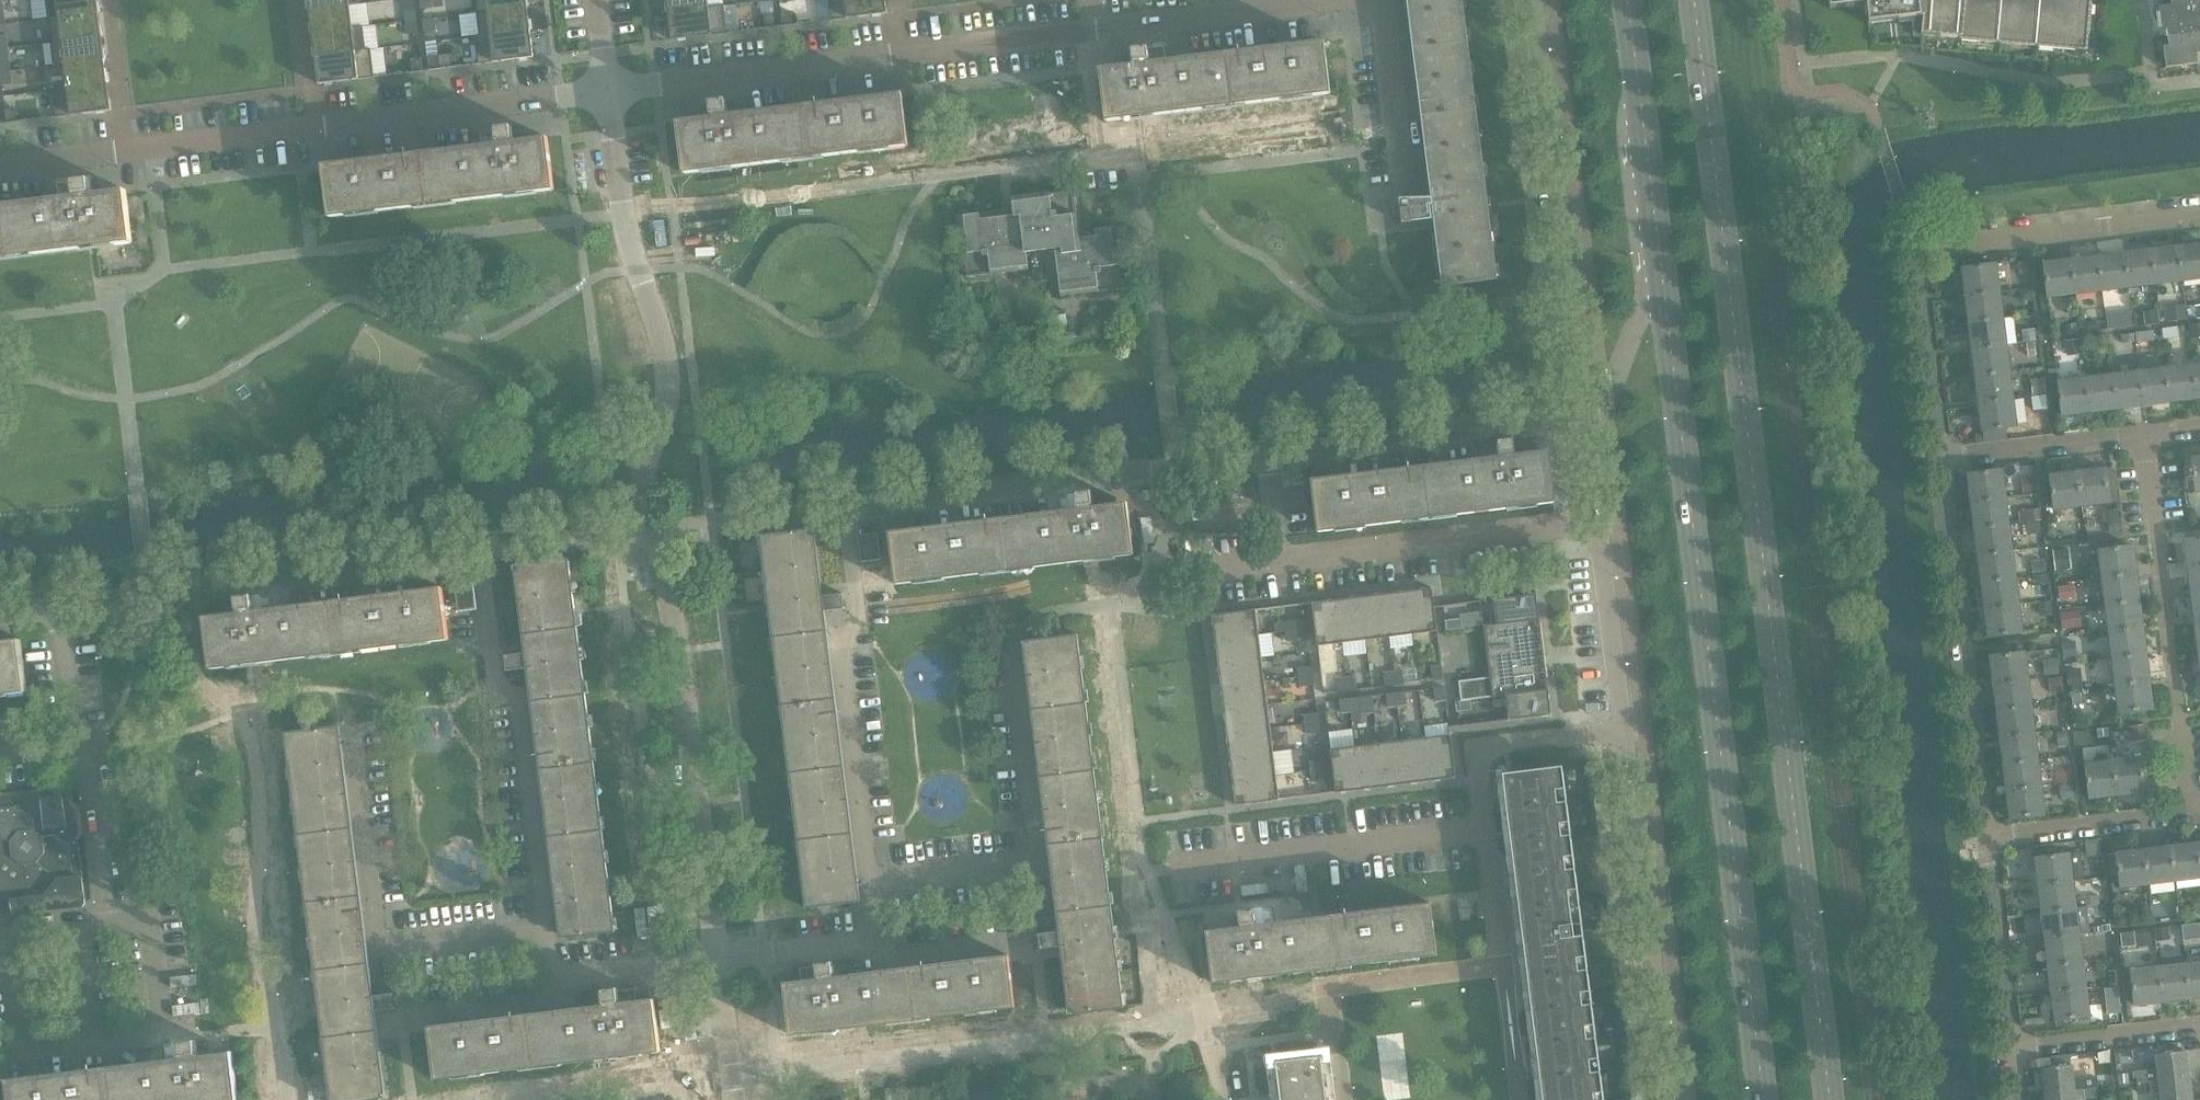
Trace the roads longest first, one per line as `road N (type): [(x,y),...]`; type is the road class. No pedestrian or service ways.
road 1 (secondary): [(1836,1099),(1697,0)]
road 2 (secondary): [(1661,265),(1760,1099)]
road 3 (residential): [(868,883),(839,640),(861,636),(845,506),(1267,456)]
road 4 (residential): [(550,924),(521,711),(492,647),(479,550),(60,607)]
road 5 (residential): [(717,960),(688,708),(644,492),(669,406),(669,360),(626,214)]
road 6 (unclassified): [(609,92),(1344,0)]
road 7 (residential): [(609,92),(0,168)]
road 8 (residential): [(1941,459),(1914,252),(2199,217)]
road 9 (residential): [(1599,521),(1280,559),(1267,456)]
road 10 (residential): [(1538,0),(1588,417)]
road 11 (residential): [(868,883),(1041,862),(1016,645)]
road 12 (residential): [(2192,819),(2149,437)]
road 13 (residential): [(550,924),(377,947),(352,739)]
road 14 (residential): [(1986,840),(1941,459)]
road 15 (residential): [(1625,729),(1675,1099)]
road 16 (residential): [(1267,456),(1588,417)]
road 17 (residential): [(1488,831),(1172,869)]
road 18 (residential): [(1521,1099),(1488,831)]
road 19 (secondary): [(1627,0),(1661,265)]
road 20 (residential): [(1488,831),(1477,747),(1625,729)]
road 21 (residential): [(2012,1049),(1986,840)]
road 22 (residential): [(1599,521),(1625,729)]
road 23 (residential): [(1941,459),(2149,437)]
road 24 (residential): [(1986,840),(2192,819)]
road 25 (residential): [(111,924),(91,769),(74,741)]
road 26 (residential): [(2012,1049),(2199,1026)]
road 27 (residential): [(1380,0),(1405,185)]
road 28 (residential): [(542,982),(717,960)]
road 29 (residential): [(873,941),(875,956),(1025,939)]
road 30 (residential): [(717,960),(873,941)]
road 31 (unclassified): [(1661,265),(1605,399)]
road 32 (residential): [(734,1099),(717,960)]
road 33 (residential): [(407,998),(542,982)]
road 34 (residential): [(74,741),(60,607)]
road 35 (unclassified): [(626,214),(609,92)]

